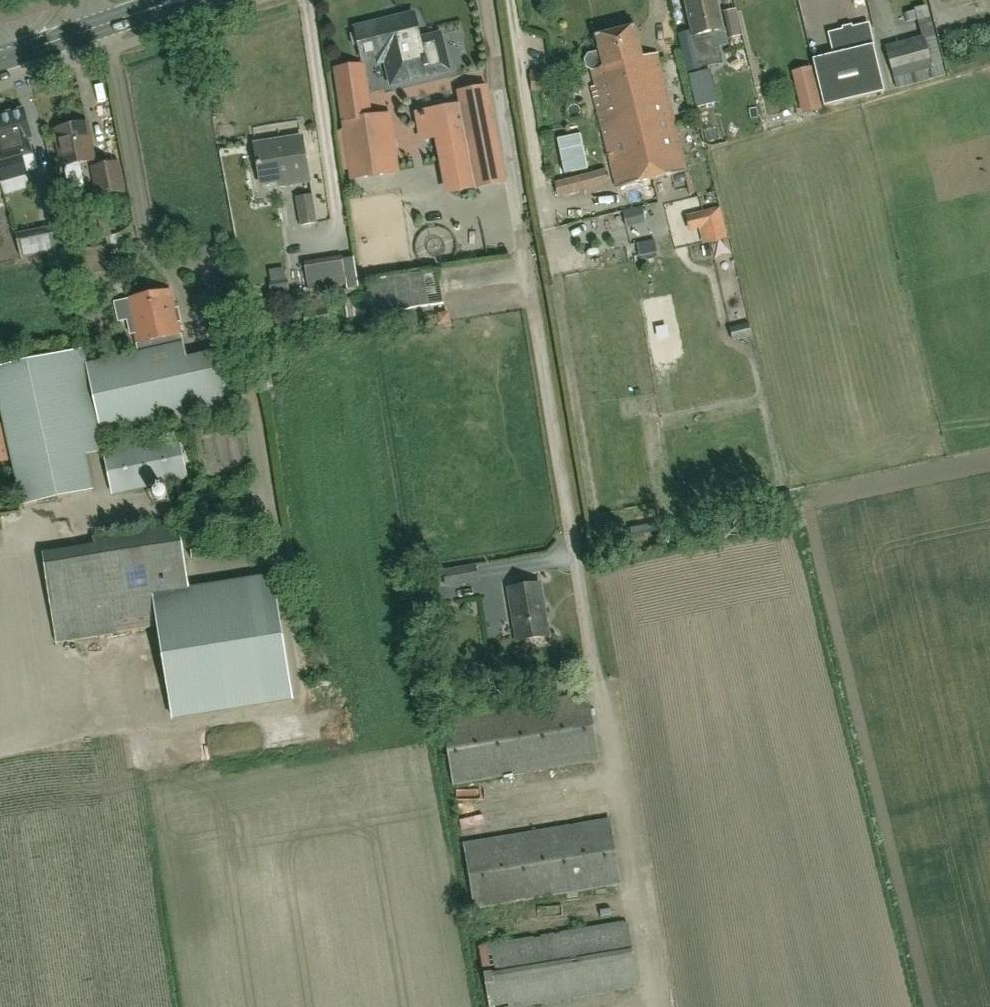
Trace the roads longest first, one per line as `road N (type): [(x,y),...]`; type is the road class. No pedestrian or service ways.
road 1 (primary): [(0,58),(174,0)]

